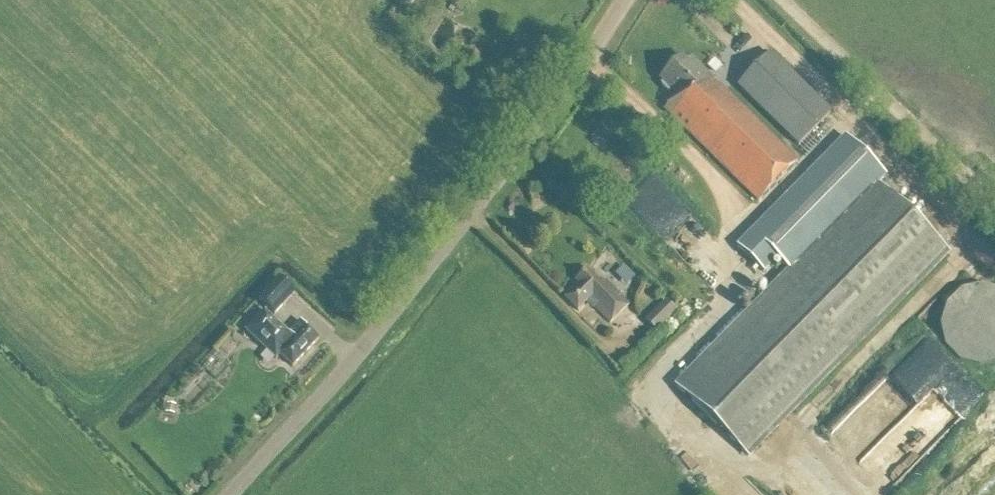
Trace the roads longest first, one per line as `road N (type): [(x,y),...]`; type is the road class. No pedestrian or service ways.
road 1 (unclassified): [(229,494),(481,199),(619,0)]
road 2 (track): [(829,494),(722,472),(652,390),(719,316),(735,234),(875,93)]
road 3 (track): [(994,265),(944,215),(967,183),(782,0)]

